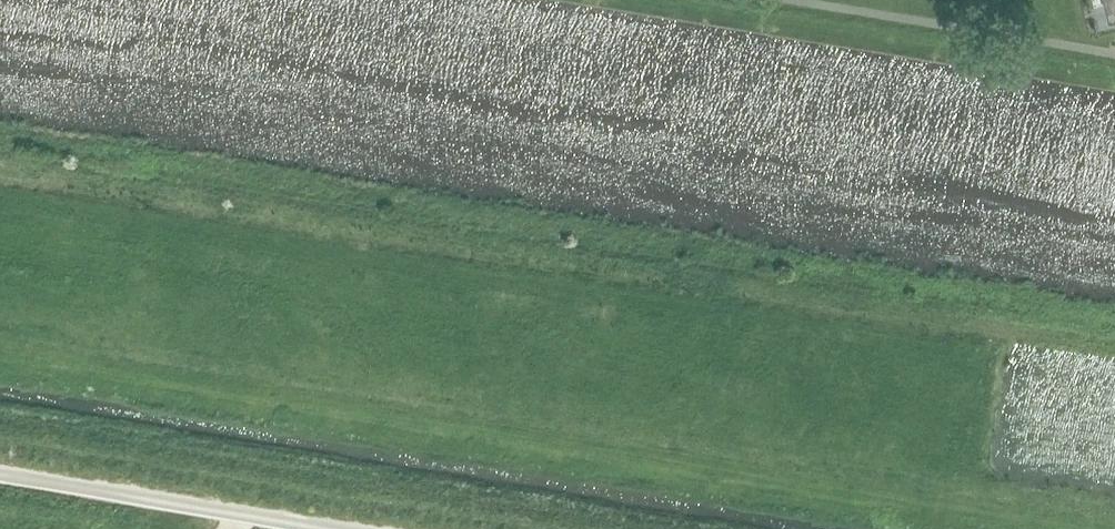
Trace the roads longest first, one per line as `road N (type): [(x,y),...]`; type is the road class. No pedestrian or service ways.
road 1 (track): [(376,528),(0,466)]

